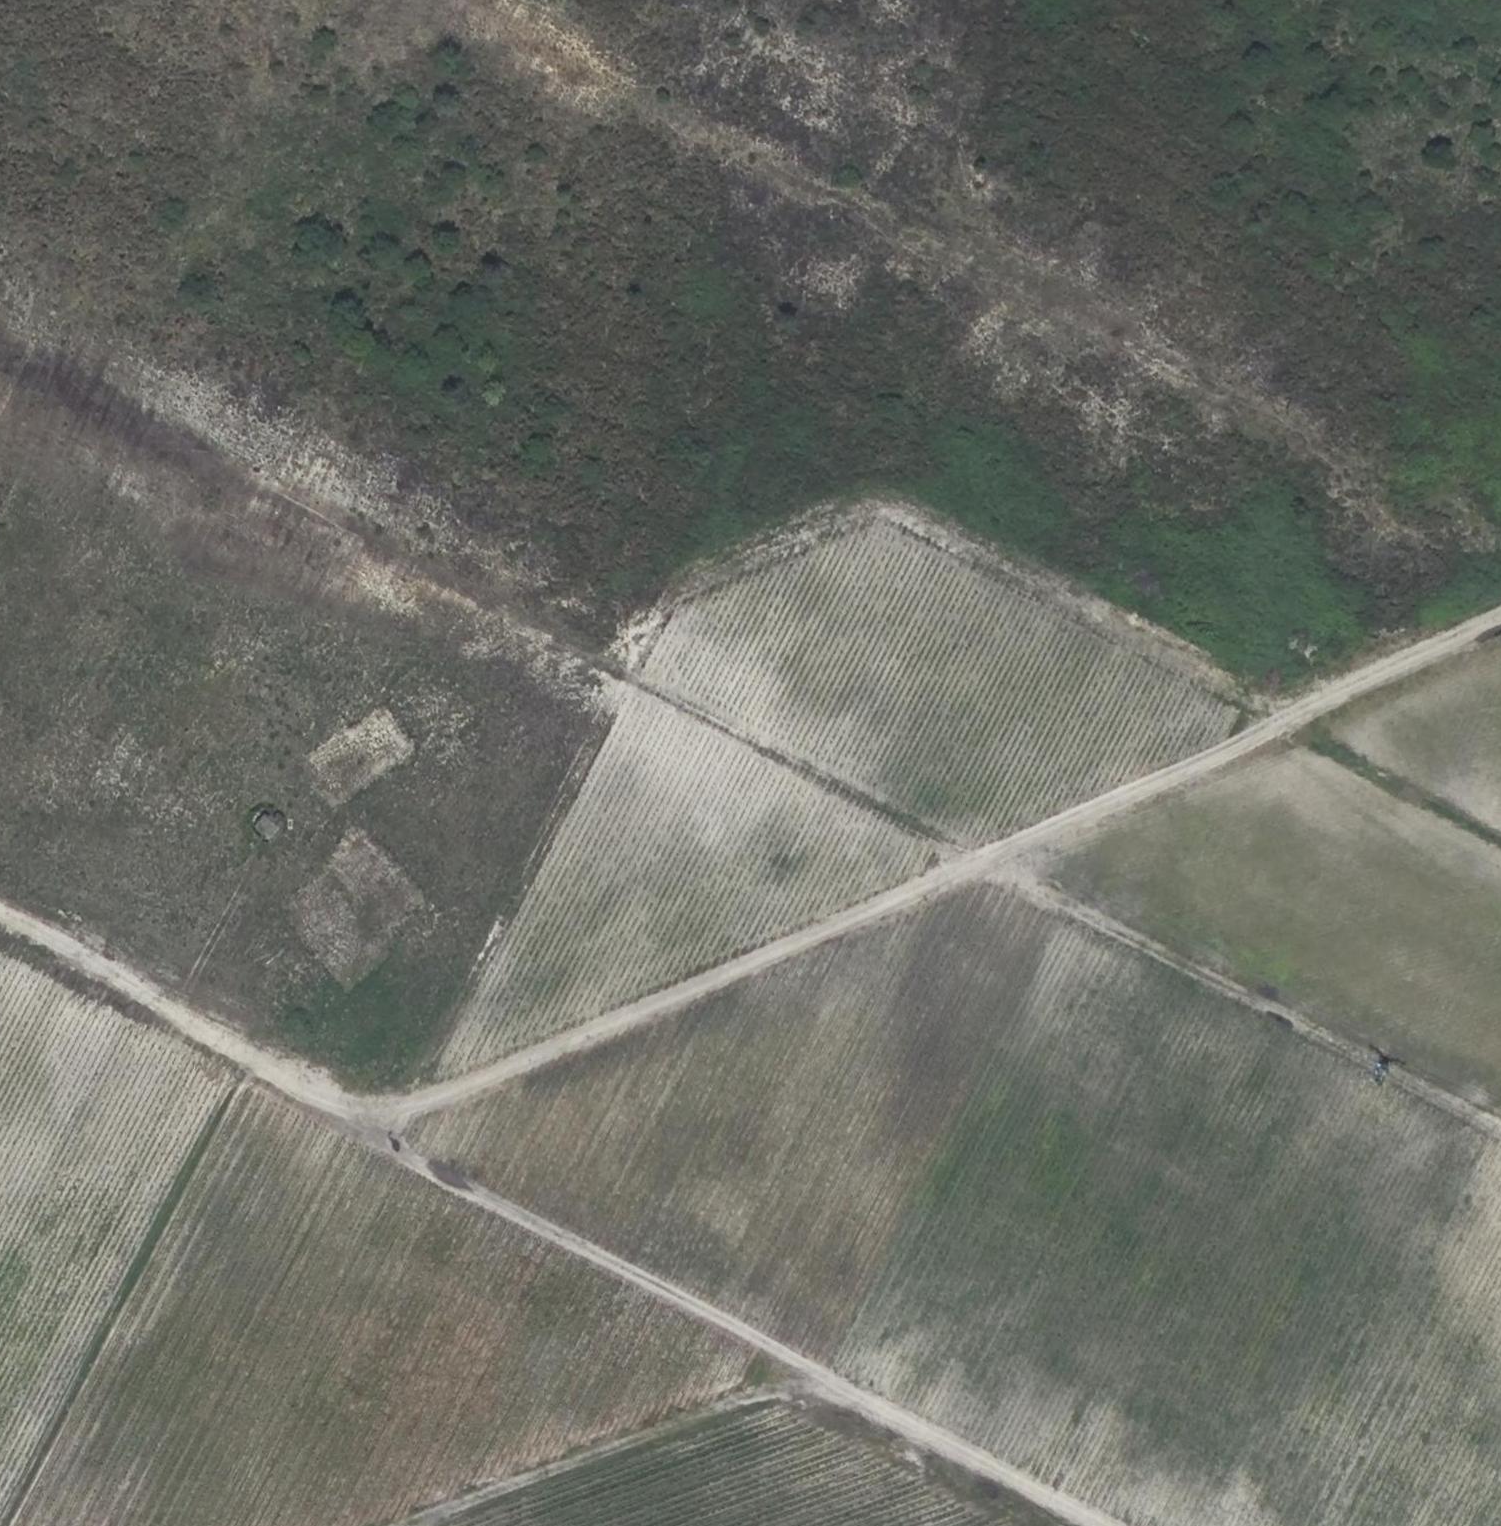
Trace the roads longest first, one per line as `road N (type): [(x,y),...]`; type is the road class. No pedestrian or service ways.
road 1 (track): [(1500,653),(375,1139),(0,939)]
road 2 (track): [(1500,1133),(1005,873)]

